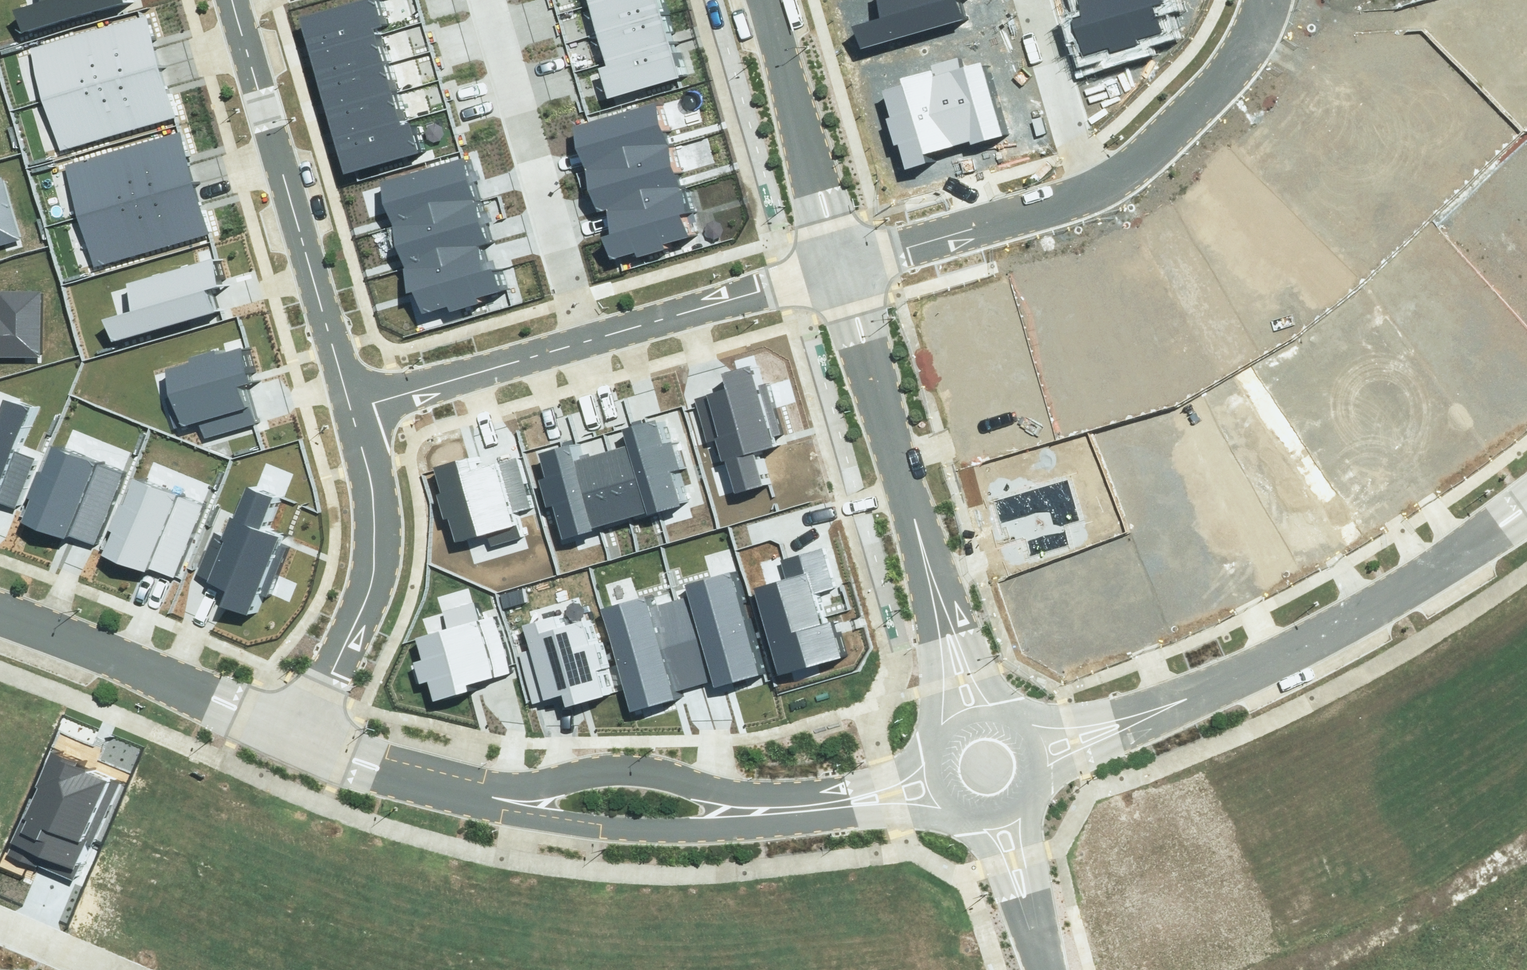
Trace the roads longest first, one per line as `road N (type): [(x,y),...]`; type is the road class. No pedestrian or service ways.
road 1 (residential): [(1026,745),(1204,693),(1363,616),(1526,512)]
road 2 (residential): [(836,262),(964,723)]
road 3 (residential): [(232,0),(358,398)]
road 4 (residential): [(358,398),(372,456),(372,562),(306,737)]
road 5 (residential): [(487,0),(574,340)]
road 6 (residential): [(476,796),(633,763),(692,772),(807,814)]
road 7 (residential): [(807,814),(741,832),(674,834),(476,796)]
road 8 (residential): [(306,737),(0,624)]
road 9 (residential): [(574,340),(836,262)]
road 10 (residential): [(1283,969),(1377,939),(1526,849)]
road 11 (residential): [(762,0),(836,262)]
road 12 (residential): [(1088,188),(1150,150),(1250,38),(1272,0)]
road 13 (residential): [(836,262),(1088,188)]
road 14 (residential): [(358,398),(574,340)]
road 15 (residential): [(1034,0),(1088,188)]
road 16 (residential): [(476,796),(429,786),(306,737)]
road 17 (residential): [(996,805),(1046,969)]
road 18 (residential): [(946,783),(807,814)]
road 19 (residential): [(0,921),(126,969)]

